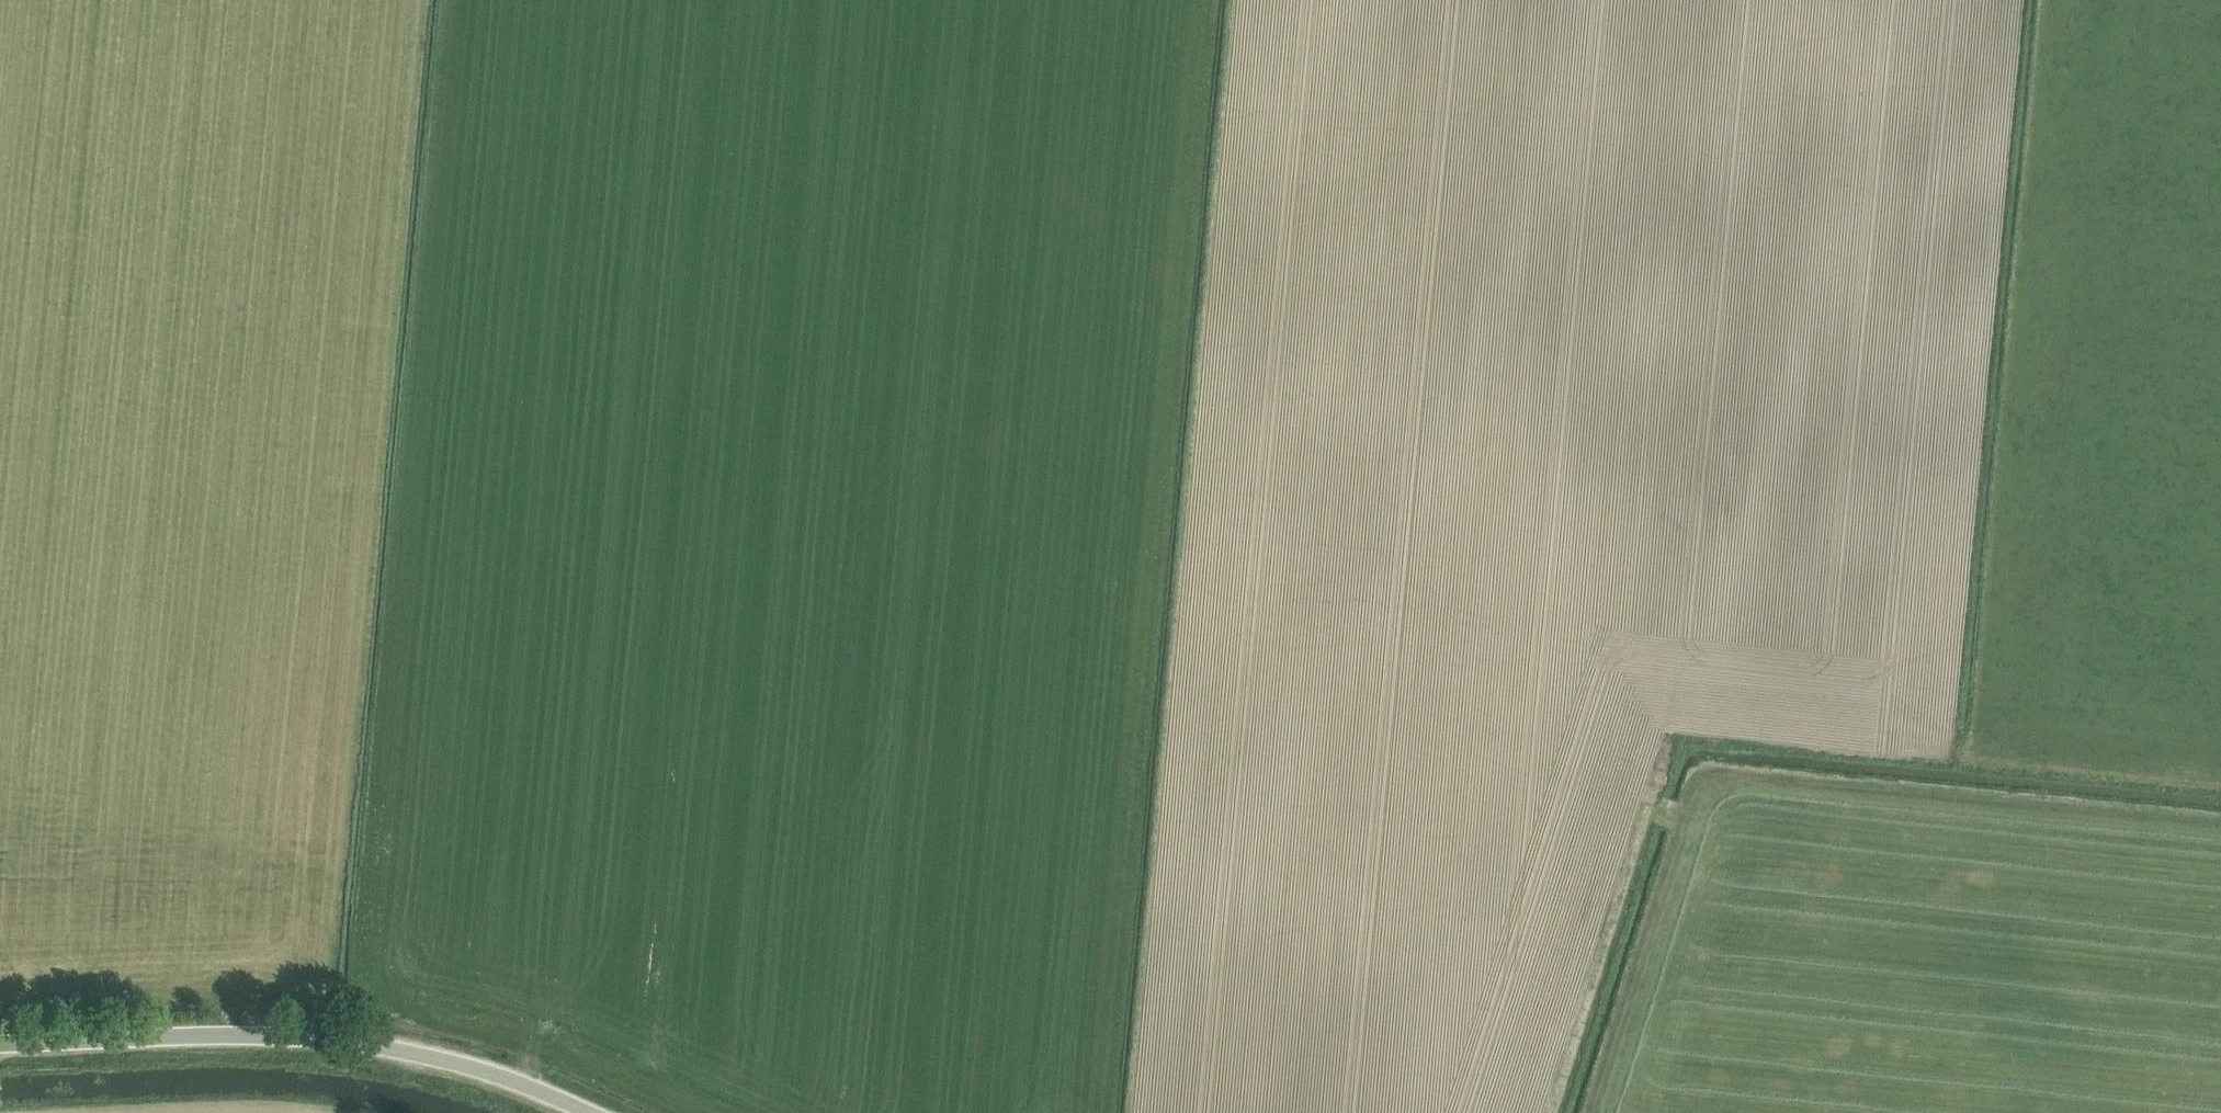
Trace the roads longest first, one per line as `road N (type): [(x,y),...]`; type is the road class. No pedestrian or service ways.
road 1 (unclassified): [(585,1112),(472,1068),(309,1038),(0,1045)]

